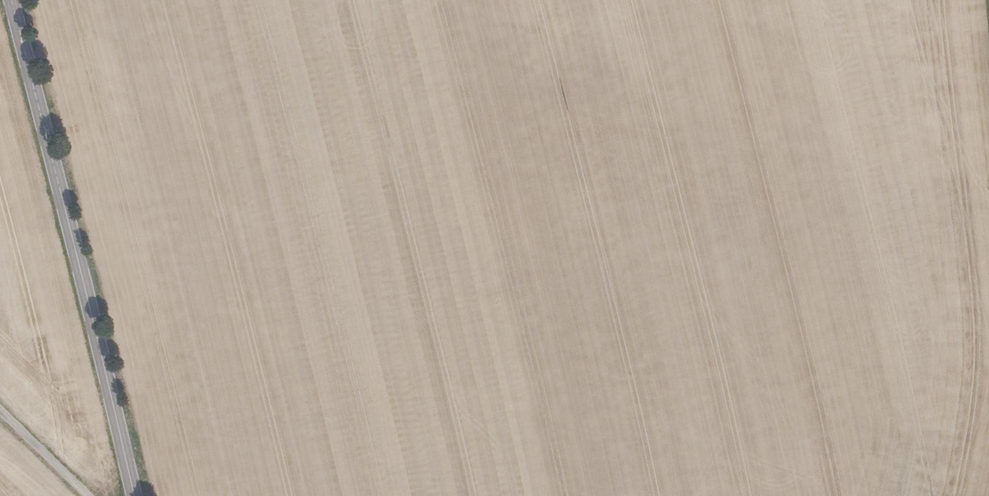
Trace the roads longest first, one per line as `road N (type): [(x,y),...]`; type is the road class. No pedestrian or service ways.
road 1 (primary): [(11,0),(135,495)]
road 2 (track): [(0,410),(87,495)]

